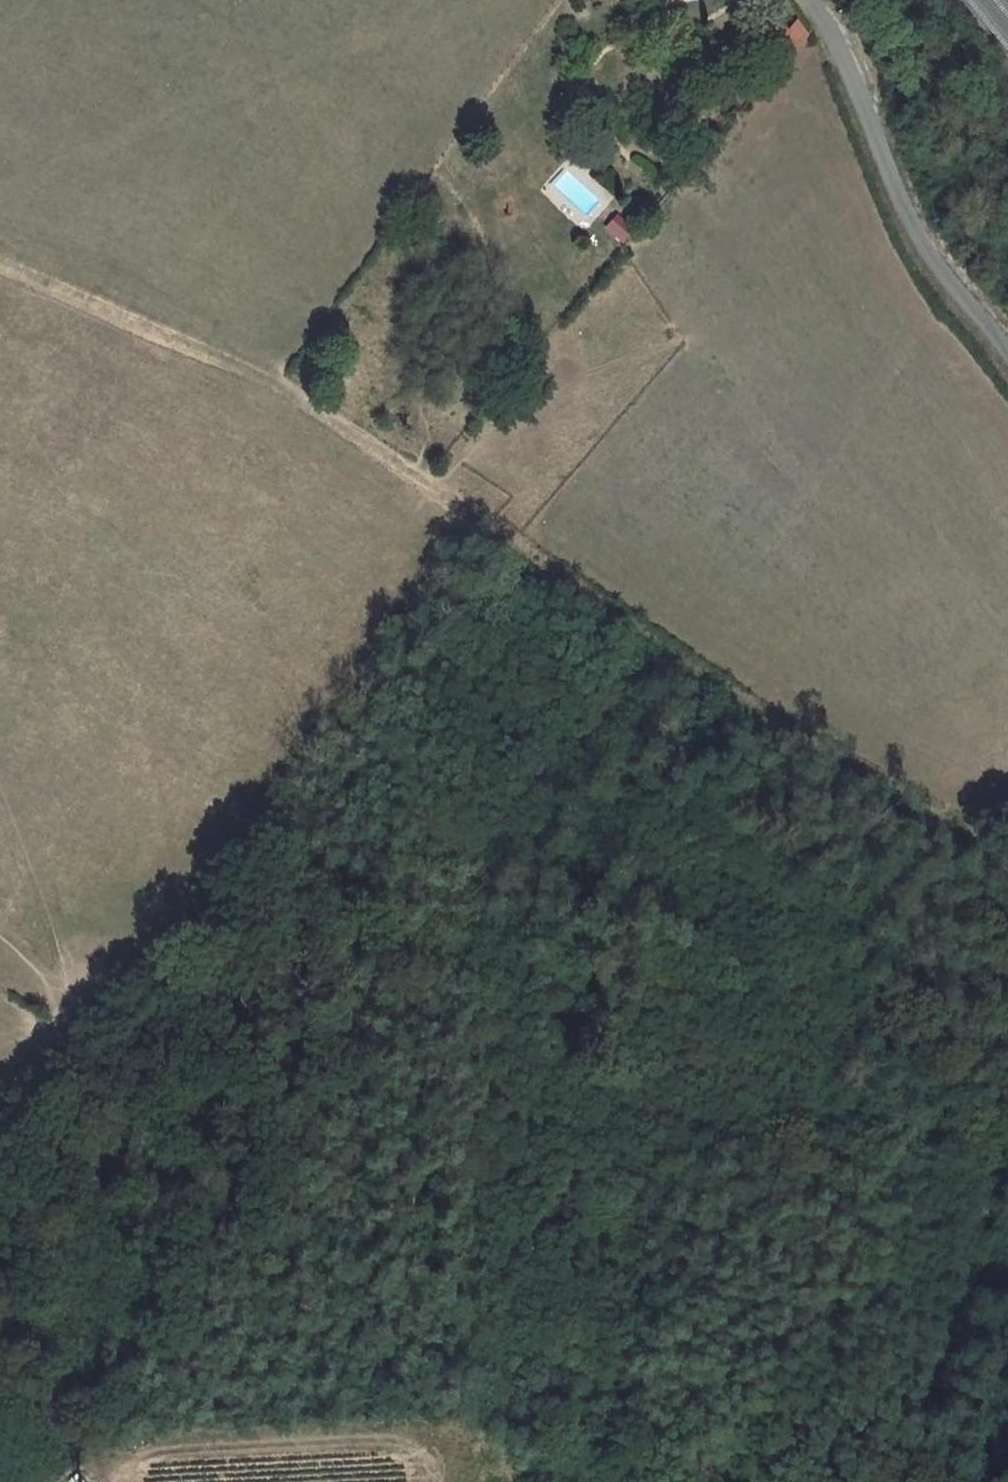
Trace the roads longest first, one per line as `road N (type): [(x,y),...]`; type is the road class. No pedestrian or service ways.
road 1 (track): [(0,263),(130,313),(318,411),(794,735),(1007,863)]
road 2 (residential): [(1007,354),(929,266),(887,196),(845,62),(806,0)]

